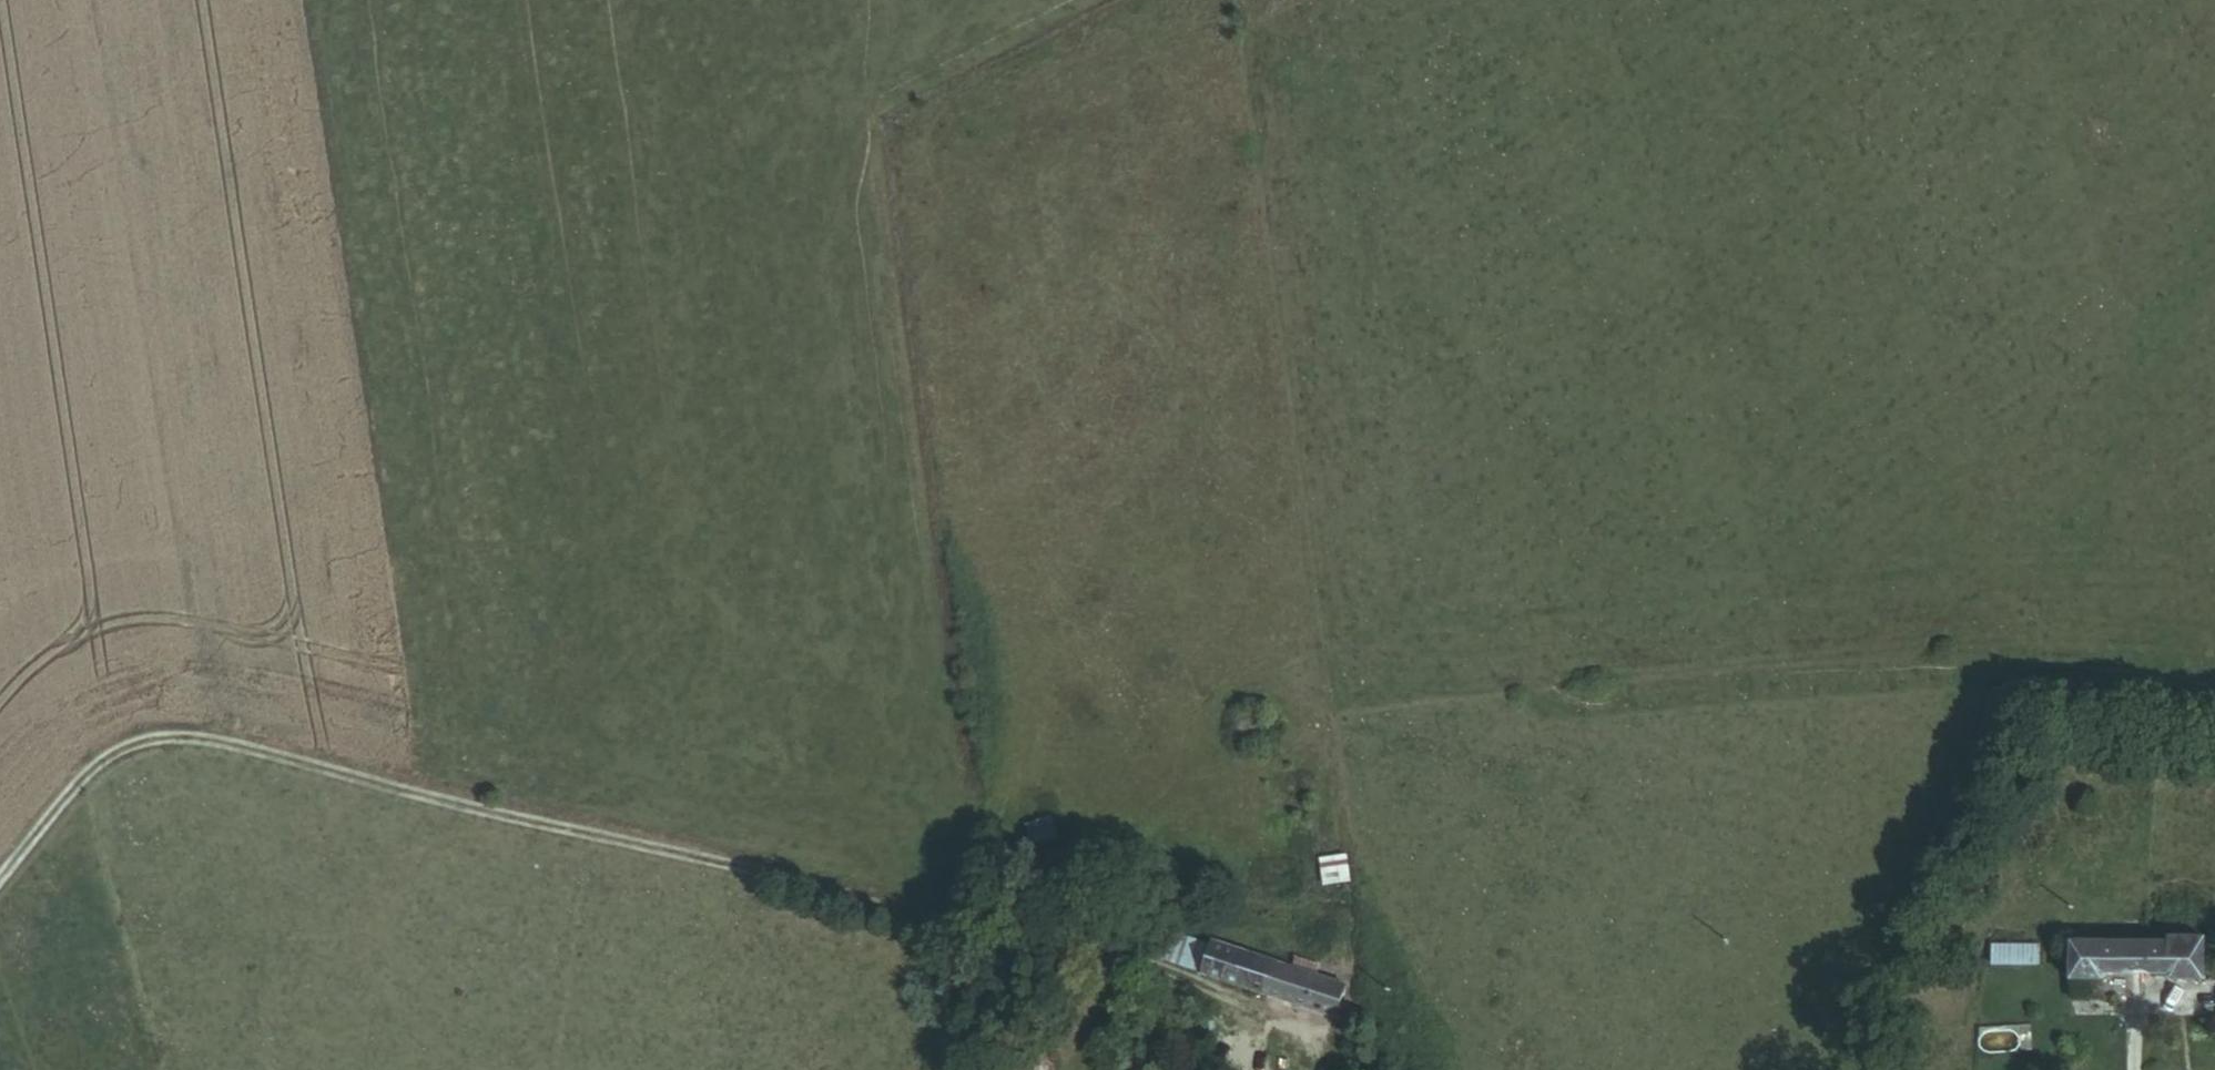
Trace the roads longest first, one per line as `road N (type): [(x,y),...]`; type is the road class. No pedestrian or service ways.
road 1 (track): [(0,874),(61,802),(126,744),(170,736),(238,743),(910,920),(1135,966)]

